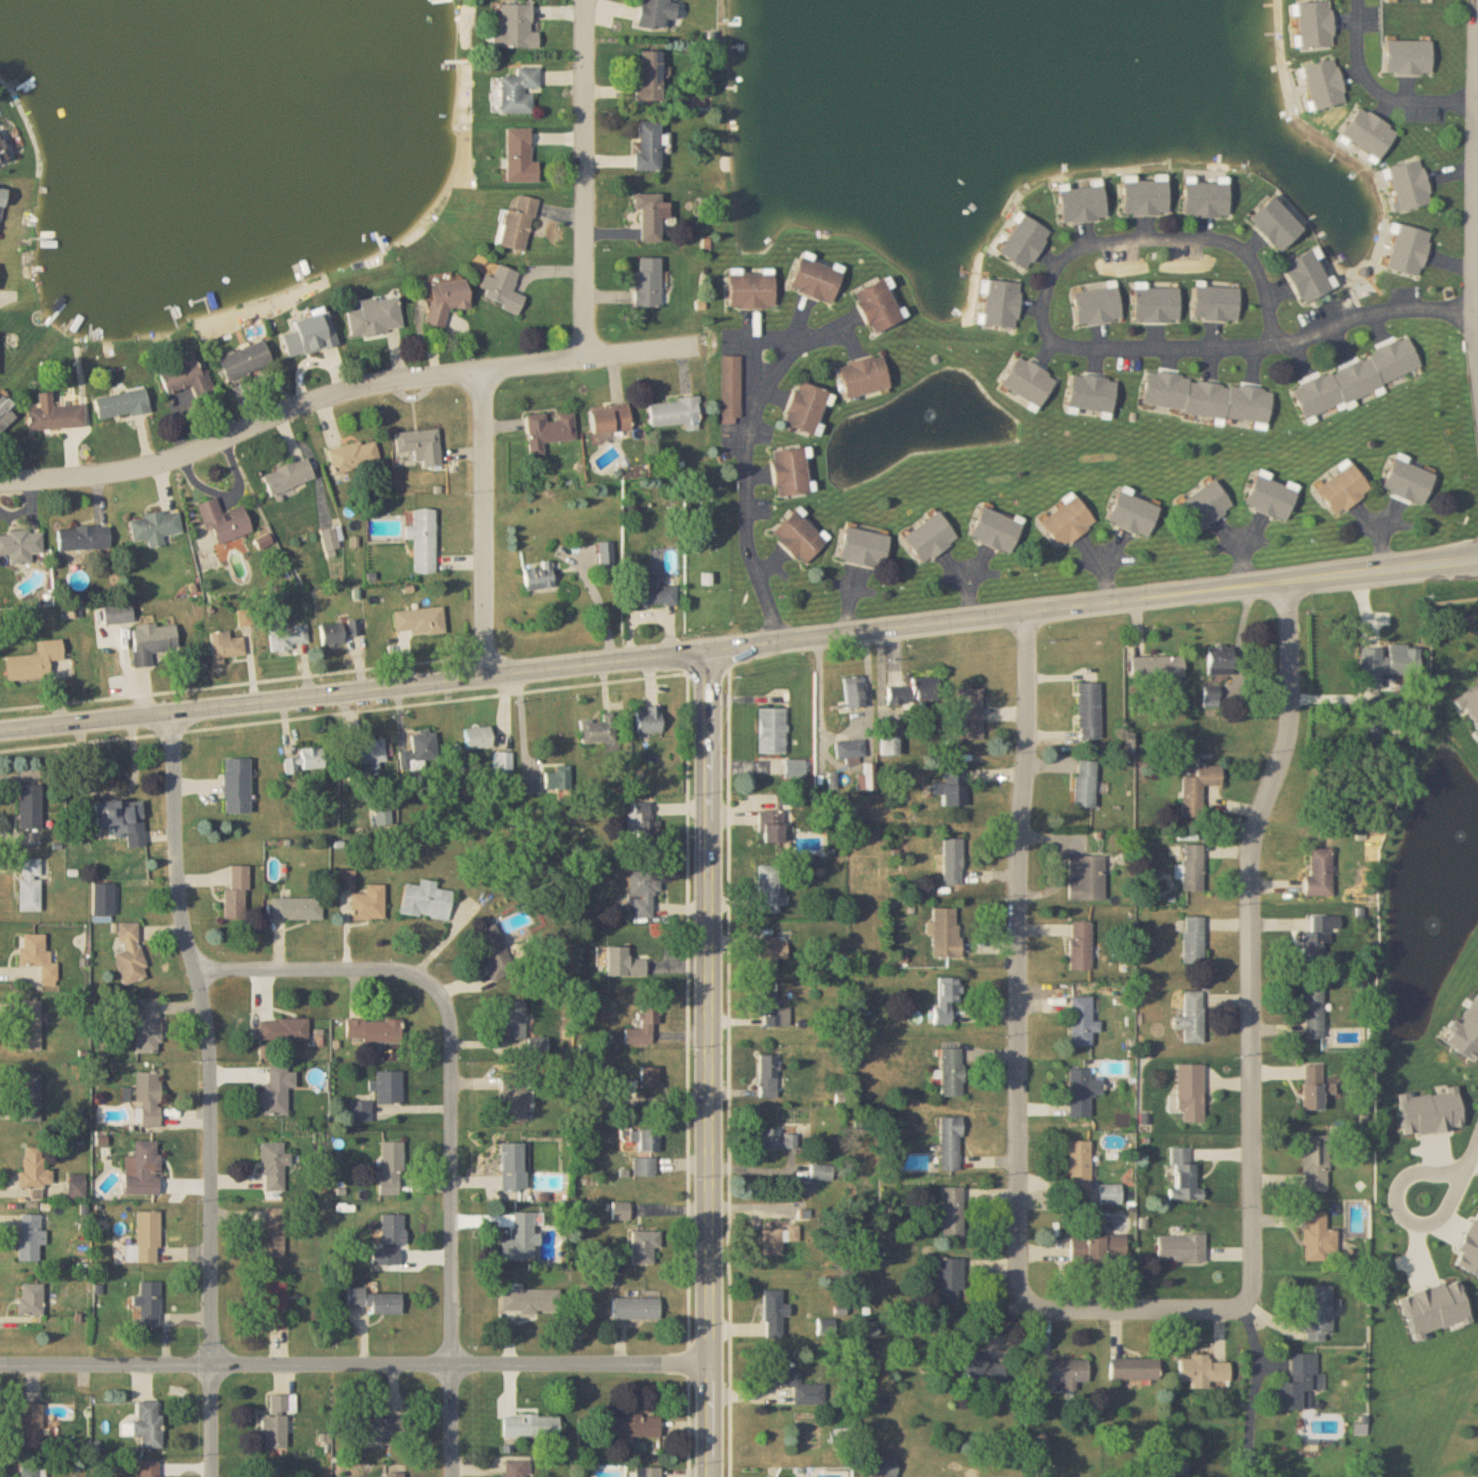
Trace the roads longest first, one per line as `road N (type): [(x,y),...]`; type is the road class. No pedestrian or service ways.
road 1 (tertiary): [(708,650),(709,1476)]
road 2 (tertiary): [(1477,556),(708,650)]
road 3 (residential): [(213,1476),(210,1044),(178,891),(175,710)]
road 4 (residential): [(452,1476),(452,1031),(440,991),(392,968),(196,970)]
road 5 (residential): [(1246,1302),(1253,1253),(1249,871),(1258,815),(1289,731),(1286,580)]
road 6 (residential): [(706,345),(346,387),(172,460),(0,481)]
road 7 (tertiary): [(0,729),(708,650)]
road 8 (residential): [(708,1361),(0,1364)]
road 9 (residential): [(1025,1299),(1017,1270),(1026,612)]
road 10 (residential): [(1255,347),(1283,344),(1259,262),(1234,242),(1096,244),(1069,258),(1049,293),(1051,332),(1068,347),(1255,347)]
road 11 (residential): [(777,642),(746,545),(750,418),(771,374),(843,330)]
road 12 (residential): [(586,358),(587,0)]
road 13 (residential): [(486,674),(482,369)]
road 14 (residential): [(1246,1302),(1232,1309),(1048,1312),(1025,1299)]
road 15 (residential): [(1474,312),(1386,311),(1283,344)]
road 16 (residential): [(1477,106),(1405,101),(1375,84),(1362,49),(1360,0)]
road 17 (residential): [(1474,312),(1477,185)]

